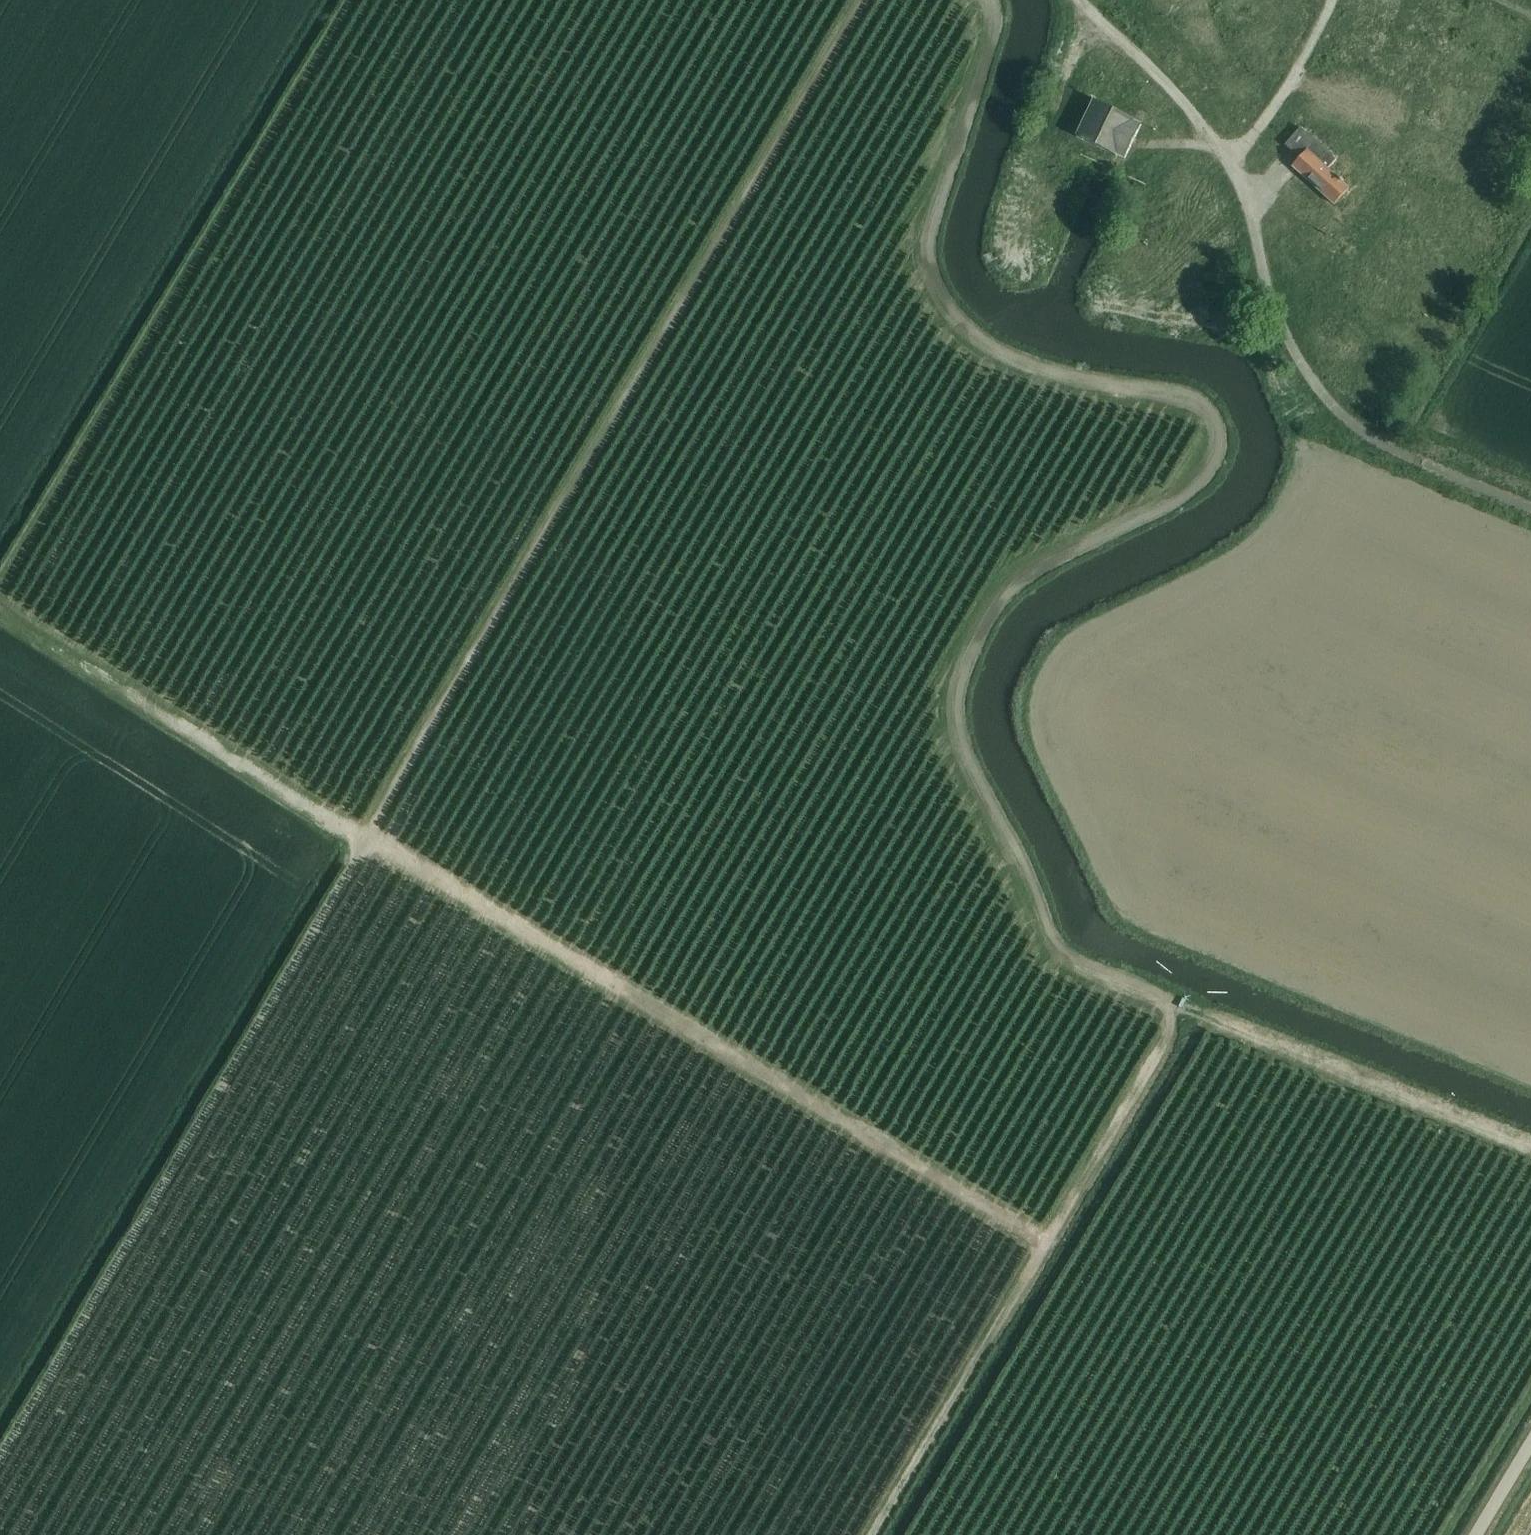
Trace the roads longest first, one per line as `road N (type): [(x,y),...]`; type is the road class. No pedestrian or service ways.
road 1 (unclassified): [(1530,510),(1364,438),(1313,383),(1277,316),(1233,162)]

